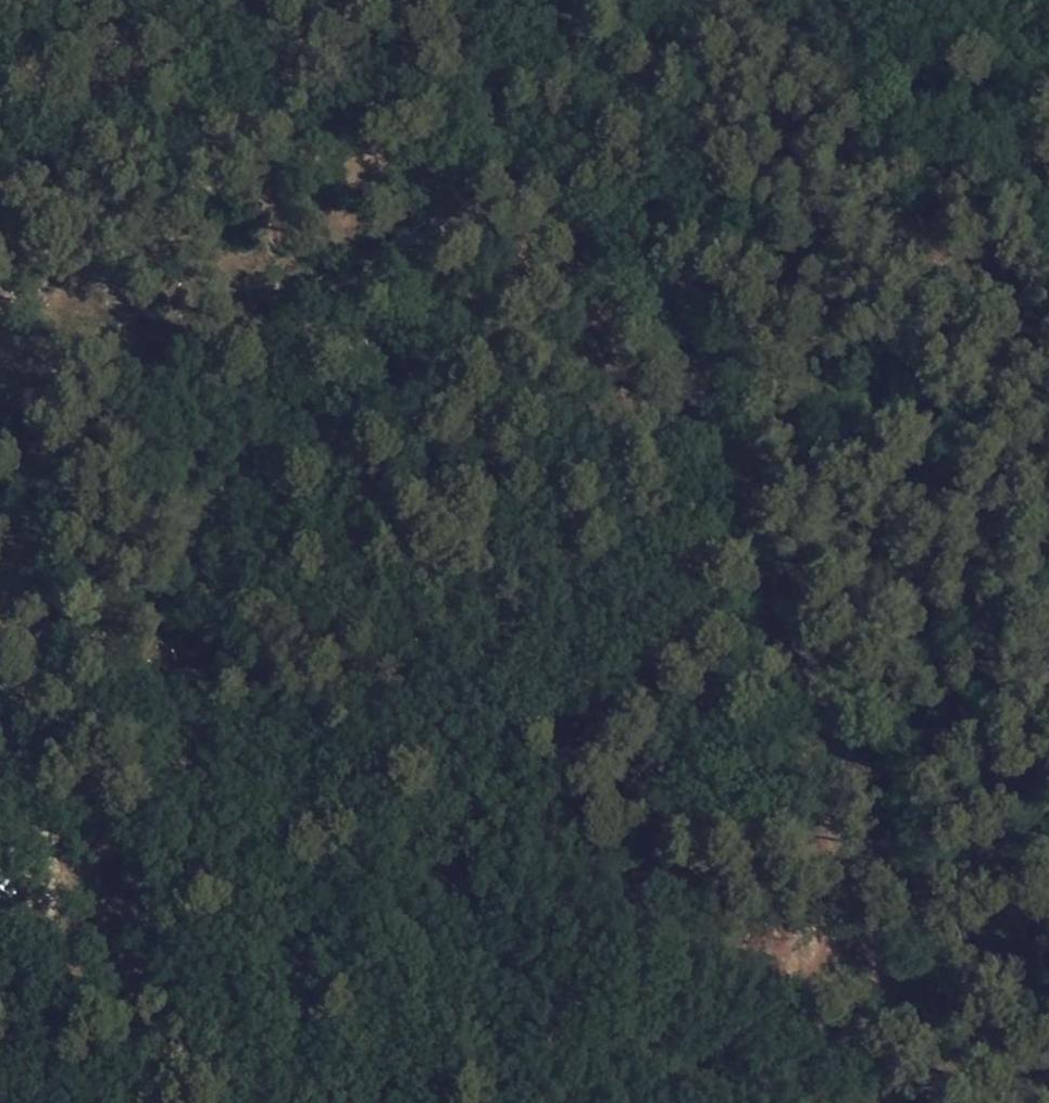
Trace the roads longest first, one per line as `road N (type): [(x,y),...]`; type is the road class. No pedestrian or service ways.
road 1 (unclassified): [(429,0),(529,176),(597,233),(740,467),(800,624),(860,836),(895,1102)]
road 2 (track): [(285,0),(296,141),(282,162),(257,182),(229,189),(136,166),(101,229),(0,341)]

